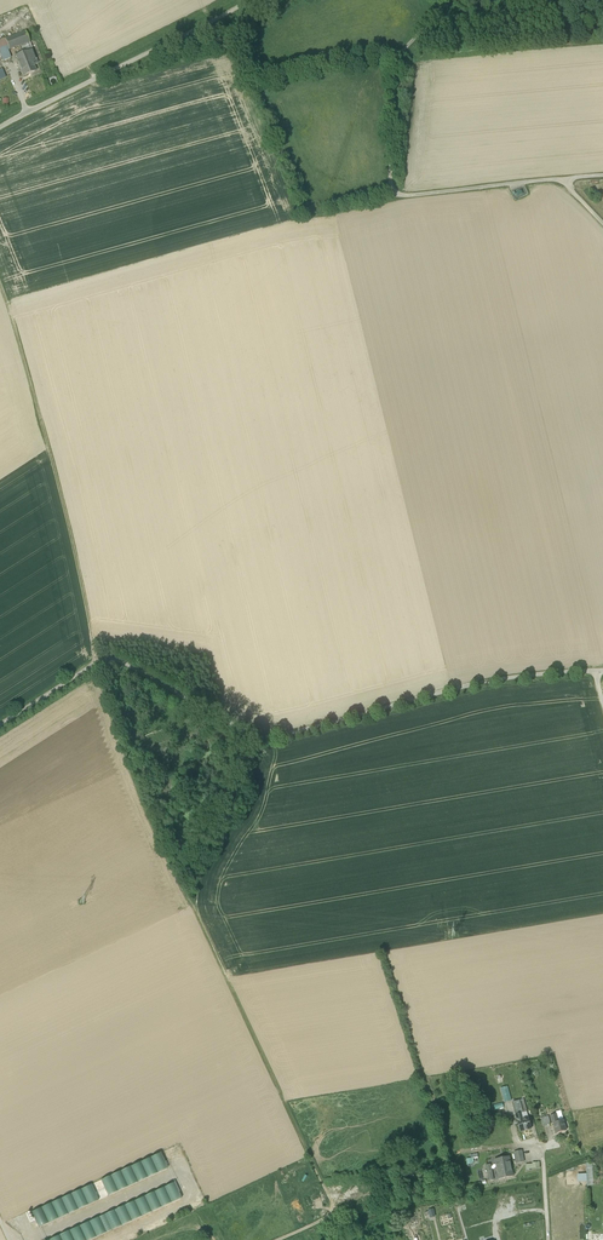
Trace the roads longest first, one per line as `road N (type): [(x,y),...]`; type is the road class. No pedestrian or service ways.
road 1 (unclassified): [(597,669),(472,684),(273,736),(250,732),(115,659),(0,725)]
road 2 (track): [(0,284),(98,662)]
road 3 (residential): [(562,180),(392,194),(396,62),(444,0)]
road 4 (unclassified): [(248,0),(0,128)]

